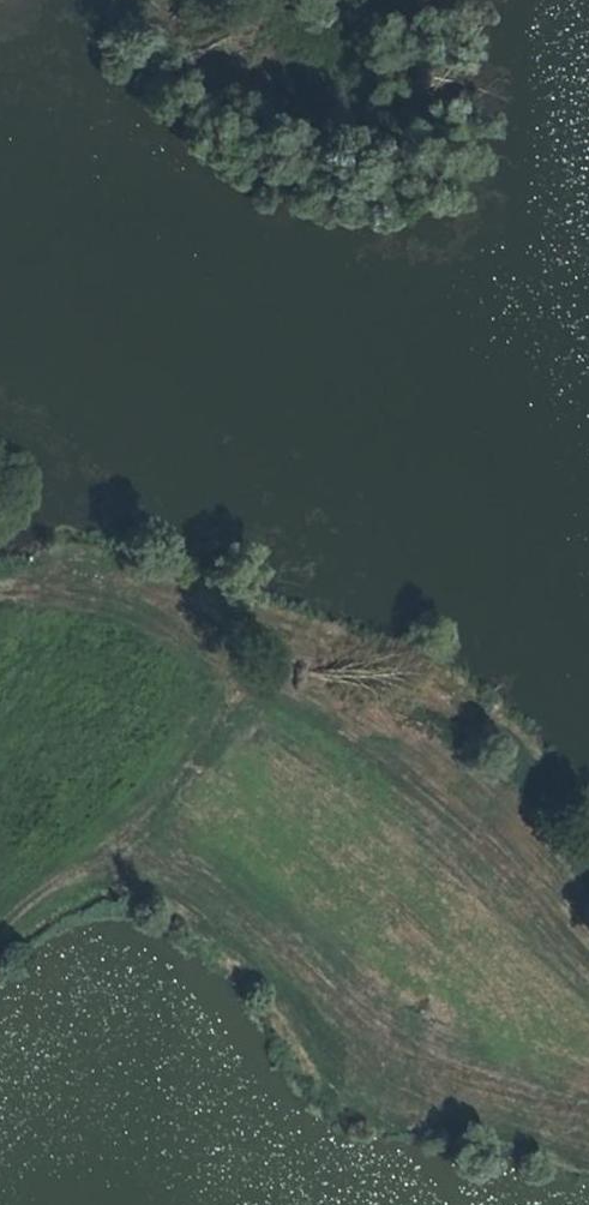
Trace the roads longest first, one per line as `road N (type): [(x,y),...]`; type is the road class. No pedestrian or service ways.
road 1 (track): [(0,938),(98,859),(270,665),(481,833),(588,964)]
road 2 (track): [(270,665),(103,591),(0,589)]

